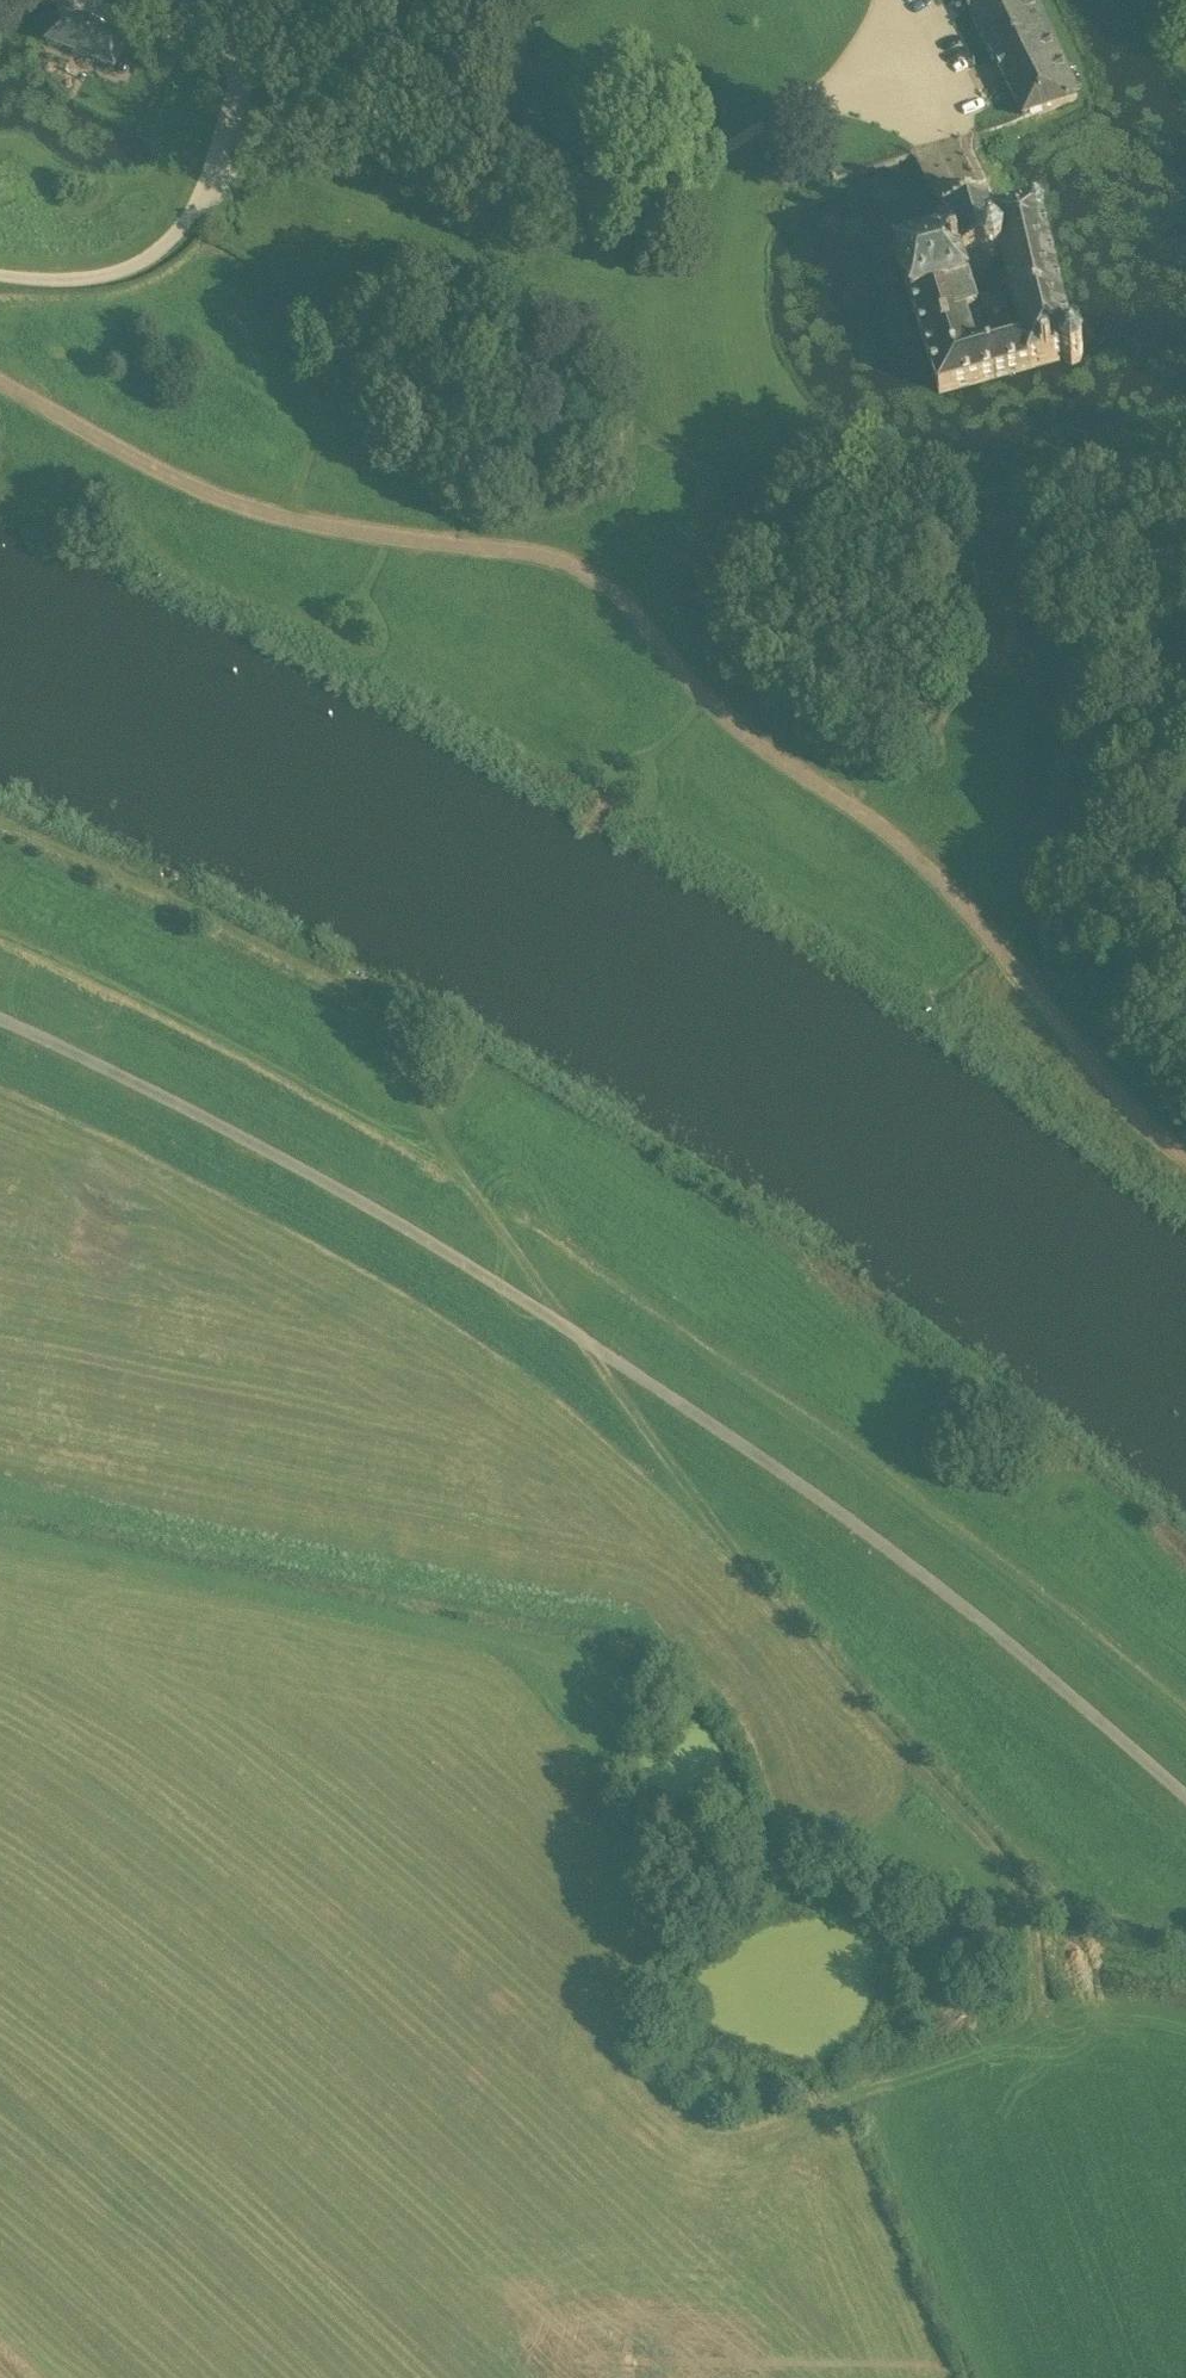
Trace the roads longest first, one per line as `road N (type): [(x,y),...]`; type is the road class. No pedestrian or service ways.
road 1 (track): [(0,823),(220,924),(365,1002),(448,1144),(578,1338),(770,1594),(1025,1887),(1037,1941),(1040,2001),(1033,2024),(1015,2040),(835,2106)]
road 2 (track): [(1185,445),(952,498),(856,497),(806,473)]
road 3 (track): [(346,386),(390,286),(307,88)]

